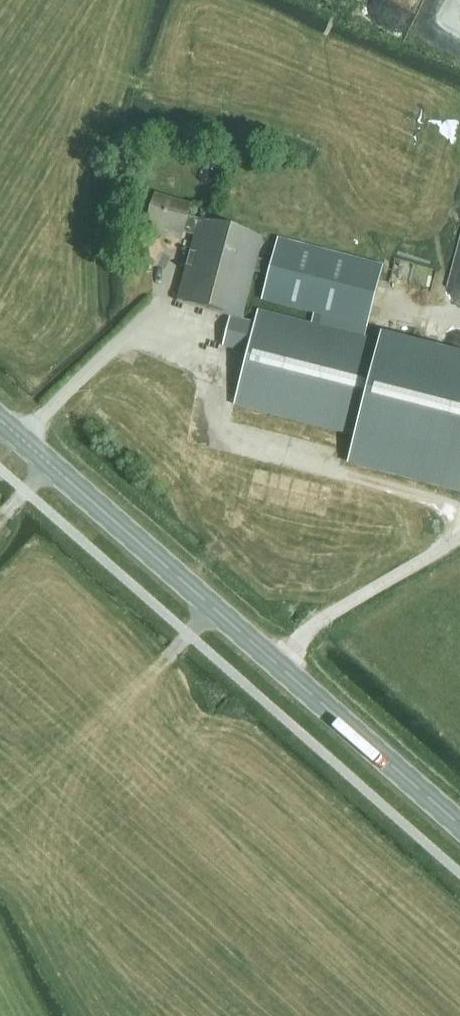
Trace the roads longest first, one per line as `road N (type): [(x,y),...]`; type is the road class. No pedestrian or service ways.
road 1 (primary): [(459,823),(0,418)]

